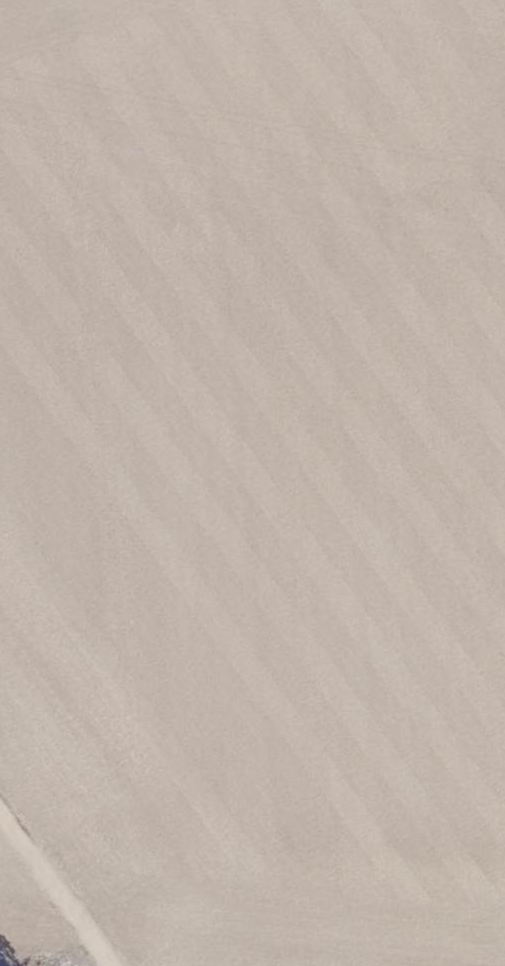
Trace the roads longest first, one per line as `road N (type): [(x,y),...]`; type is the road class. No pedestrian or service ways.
road 1 (track): [(0,817),(109,965)]

